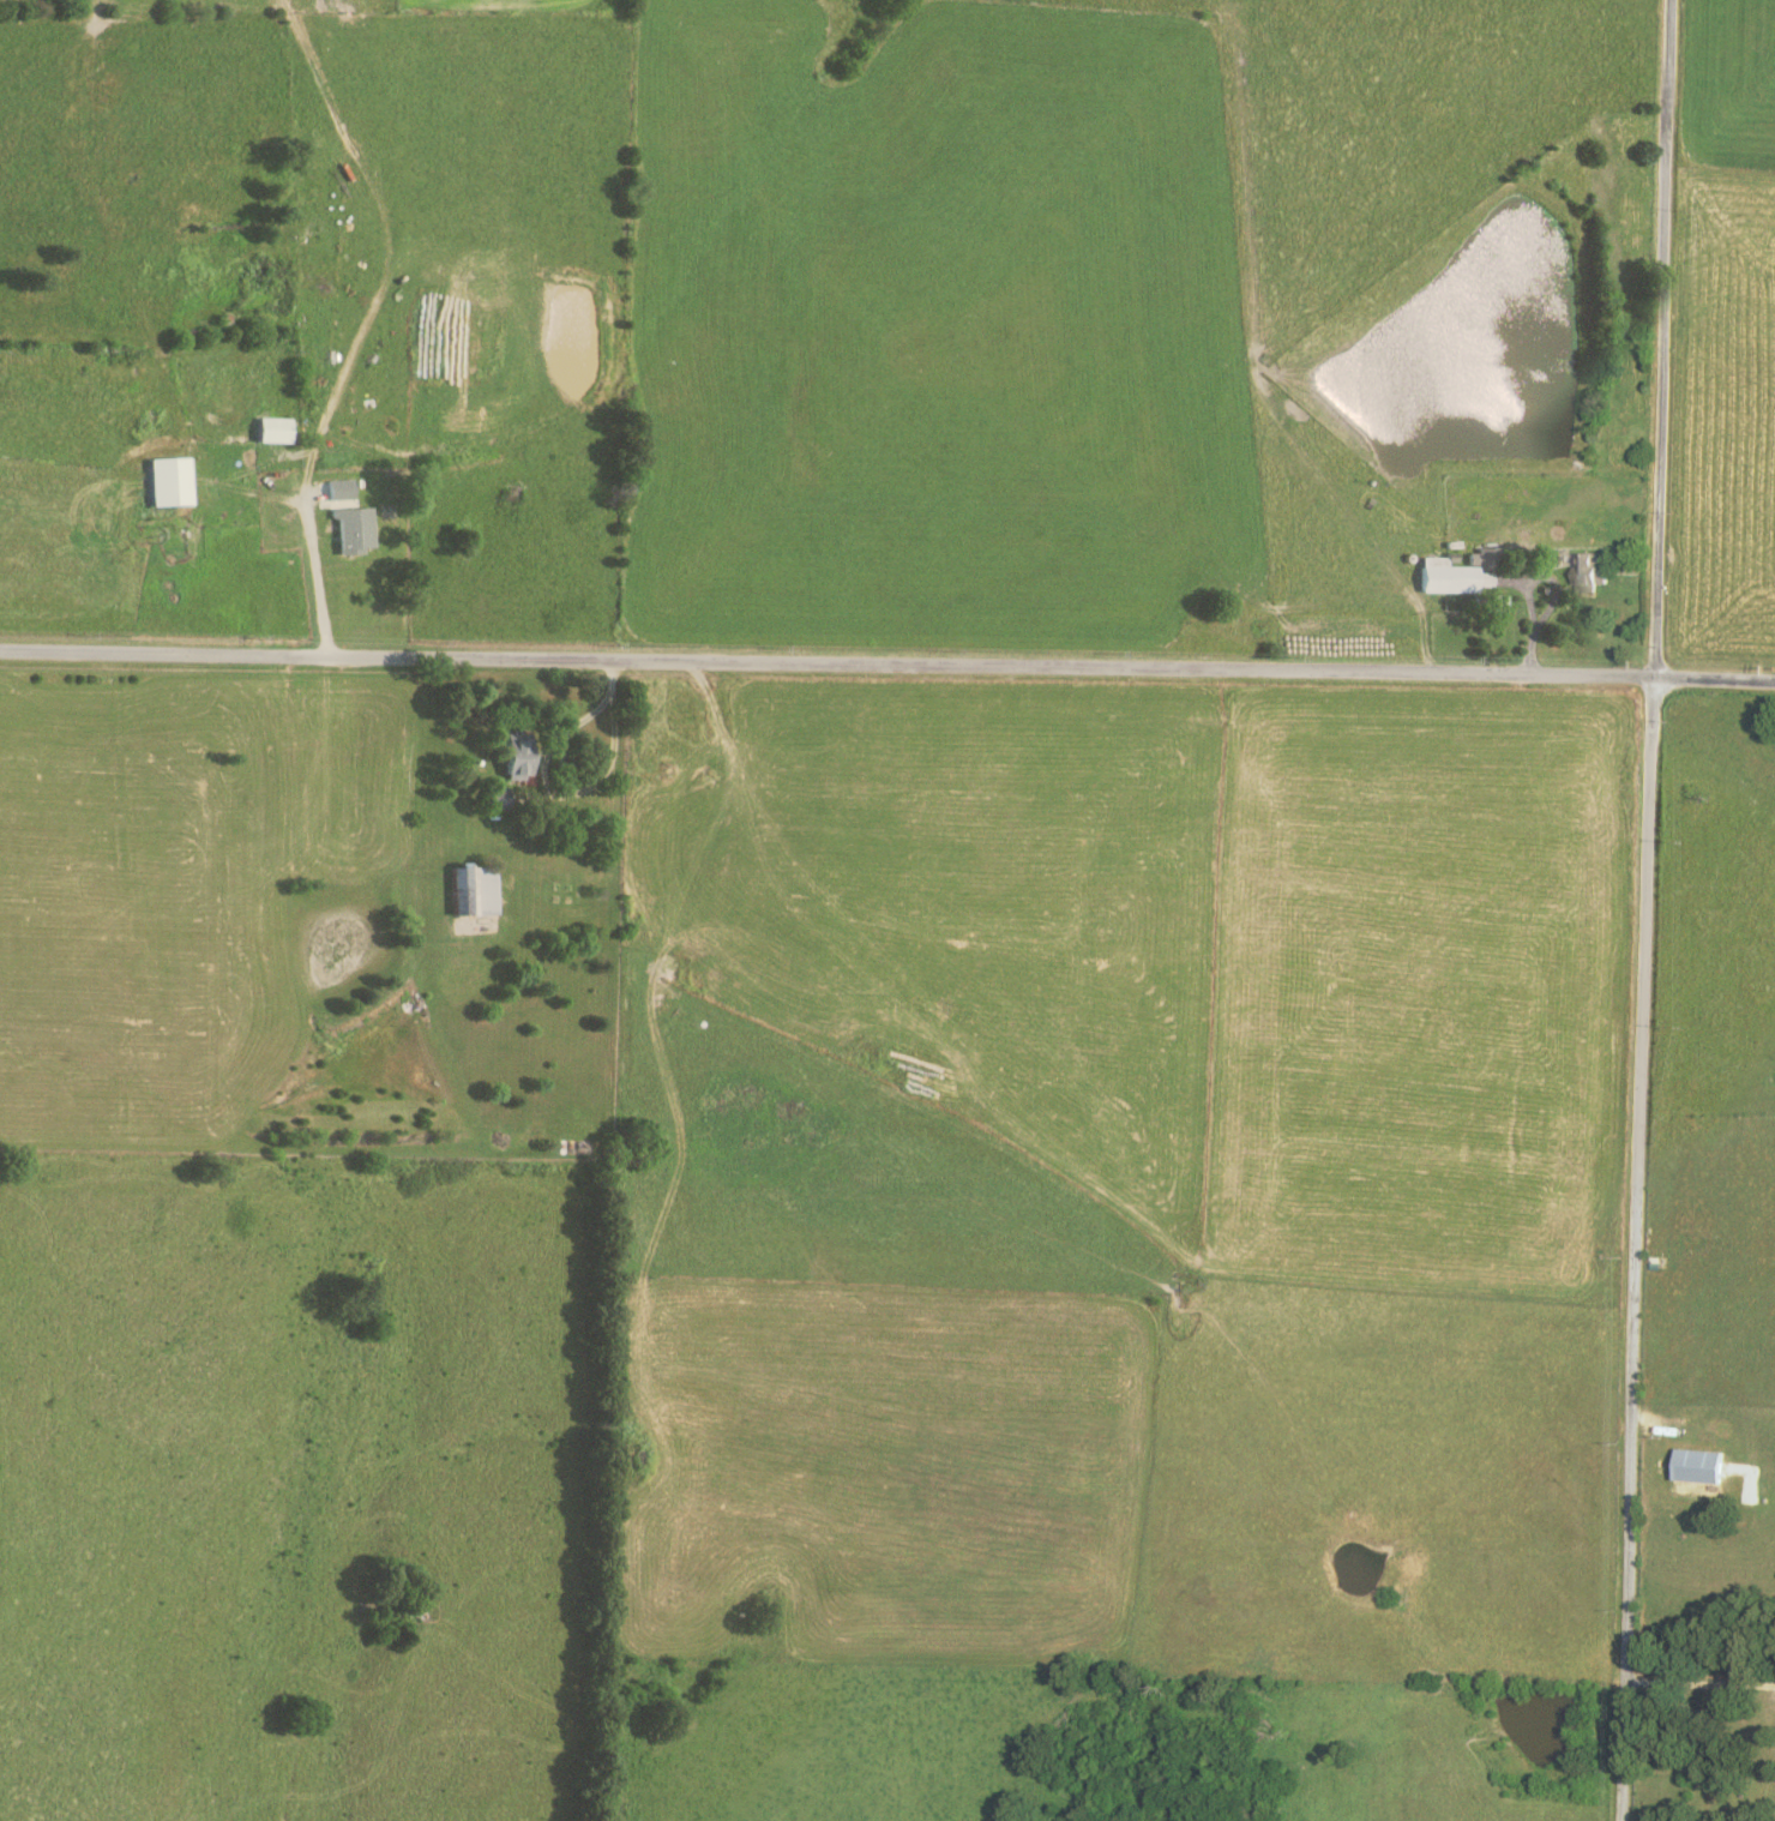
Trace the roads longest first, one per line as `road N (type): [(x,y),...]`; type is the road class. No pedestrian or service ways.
road 1 (residential): [(1774,686),(0,652)]
road 2 (residential): [(1616,1820),(1655,684)]
road 3 (residential): [(1655,684),(1670,0)]

